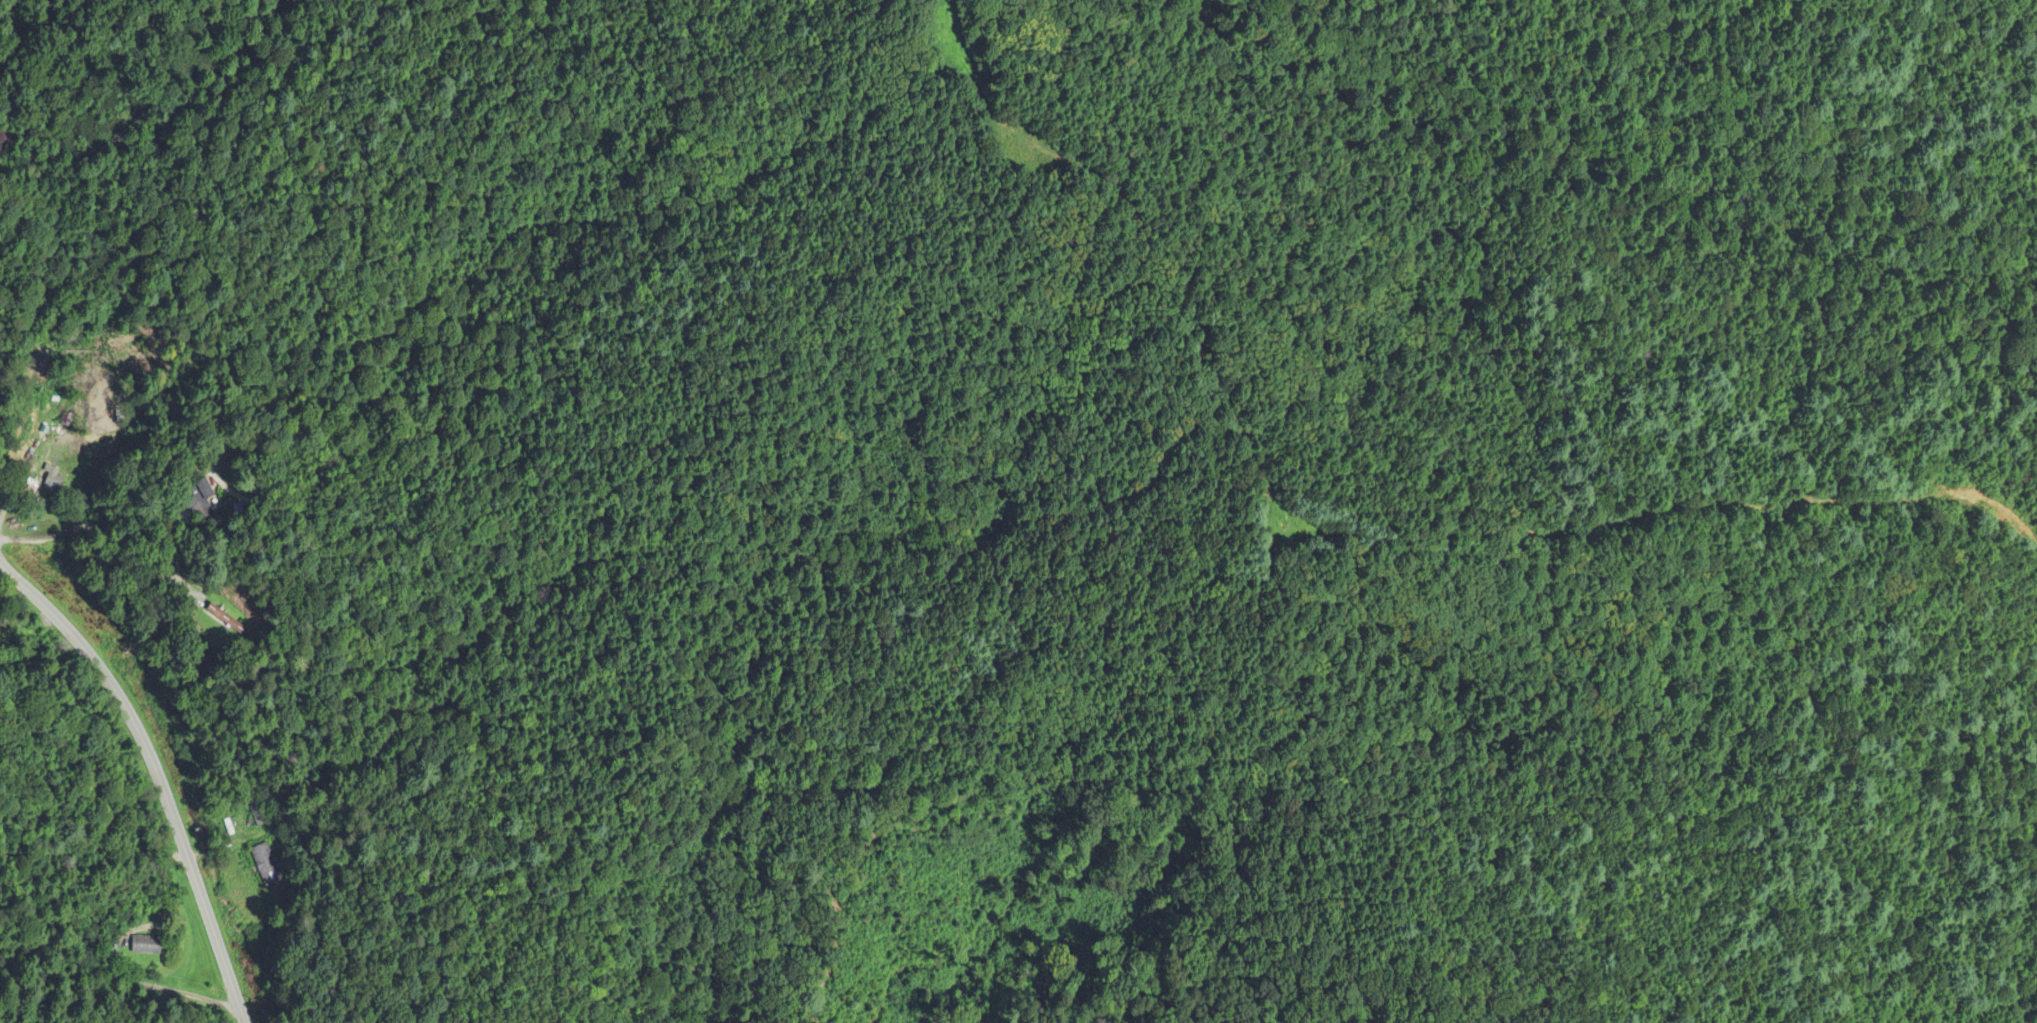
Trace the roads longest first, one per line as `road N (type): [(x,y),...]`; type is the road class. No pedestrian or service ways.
road 1 (residential): [(247,1022),(172,804),(128,710),(80,642),(0,565)]
road 2 (residential): [(244,1014),(0,953)]
road 3 (residential): [(0,544),(101,524),(195,593)]

